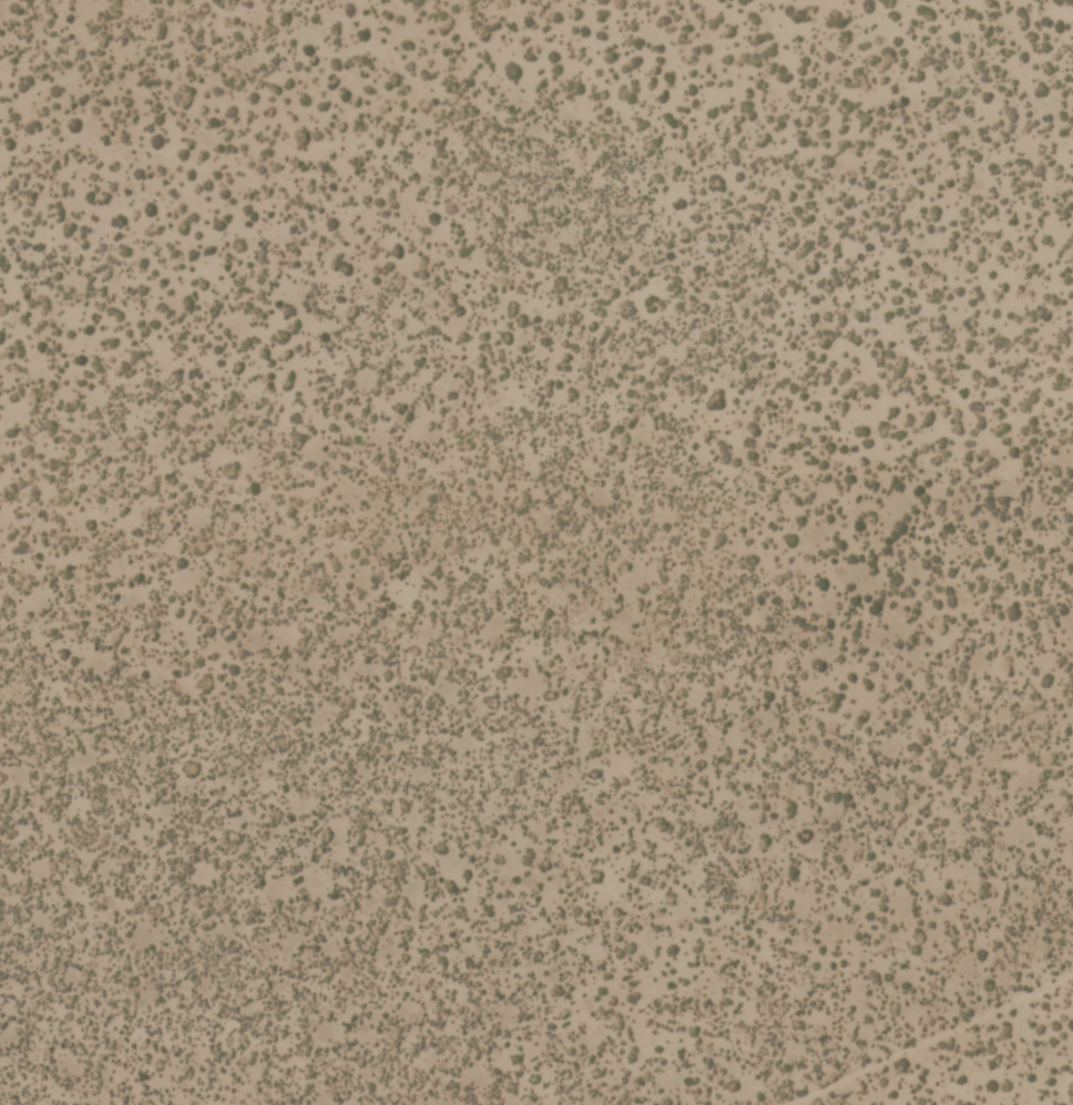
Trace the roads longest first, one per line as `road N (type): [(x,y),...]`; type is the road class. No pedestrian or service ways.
road 1 (track): [(1072,969),(778,1104)]

